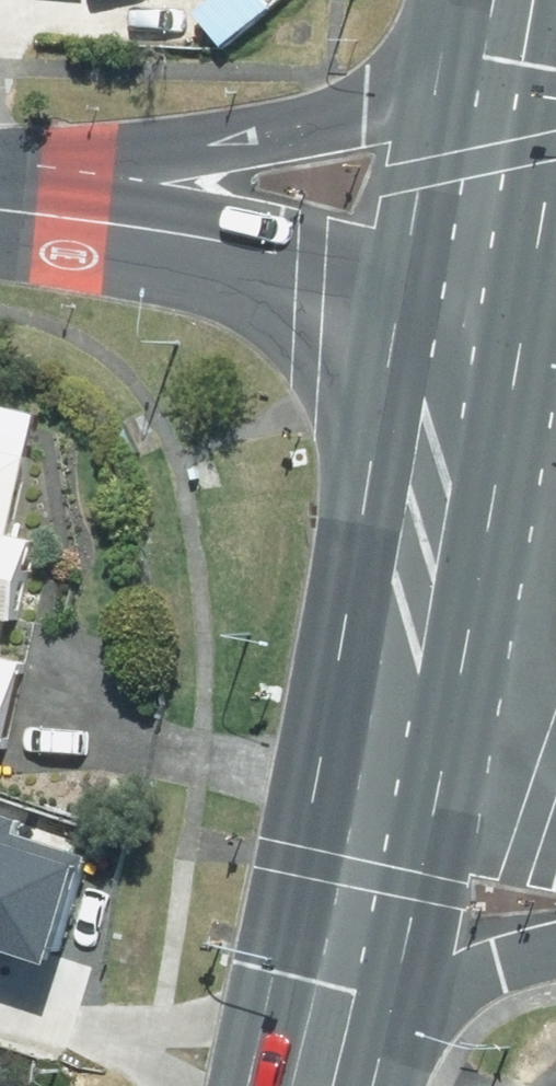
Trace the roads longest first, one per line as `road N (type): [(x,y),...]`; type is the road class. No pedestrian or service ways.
road 1 (primary): [(0,175),(145,162),(486,75)]
road 2 (primary): [(375,743),(455,287)]
road 3 (residential): [(0,210),(110,218),(455,287)]
road 4 (primary): [(555,949),(437,982),(310,1060)]
road 5 (primary): [(310,1060),(359,822)]
road 6 (primary): [(455,287),(486,75)]
road 7 (residential): [(555,869),(359,822)]
road 8 (residential): [(375,743),(555,803)]

